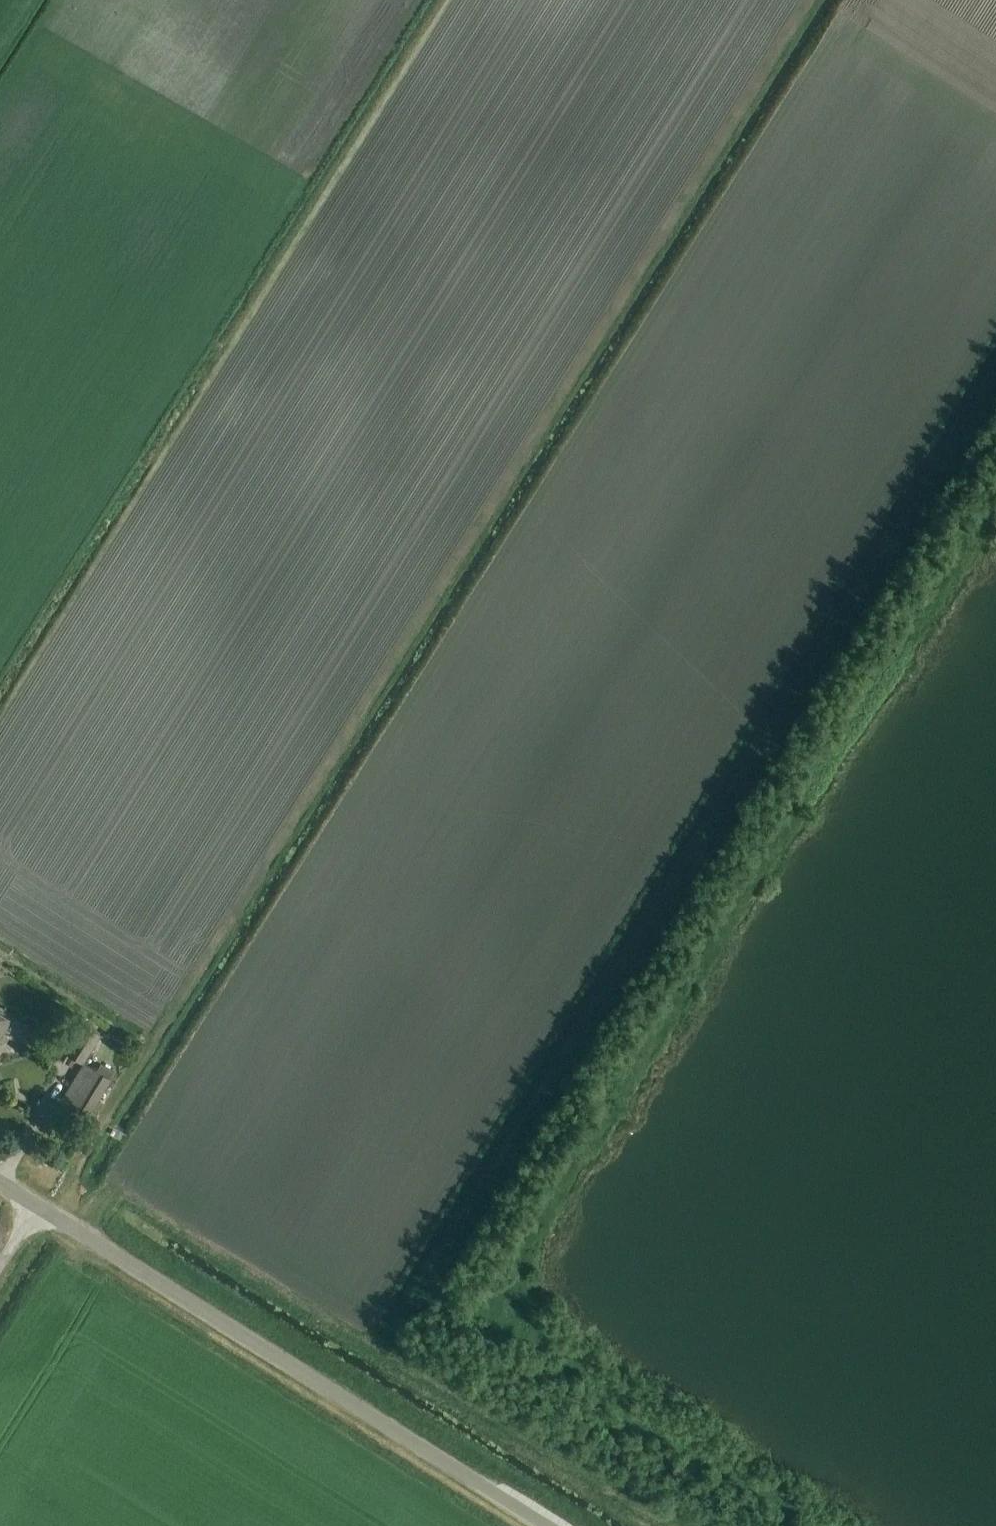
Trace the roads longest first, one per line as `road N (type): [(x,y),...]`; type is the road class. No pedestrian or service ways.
road 1 (track): [(42,1211),(807,0)]
road 2 (unclassified): [(545,1525),(0,1185)]

